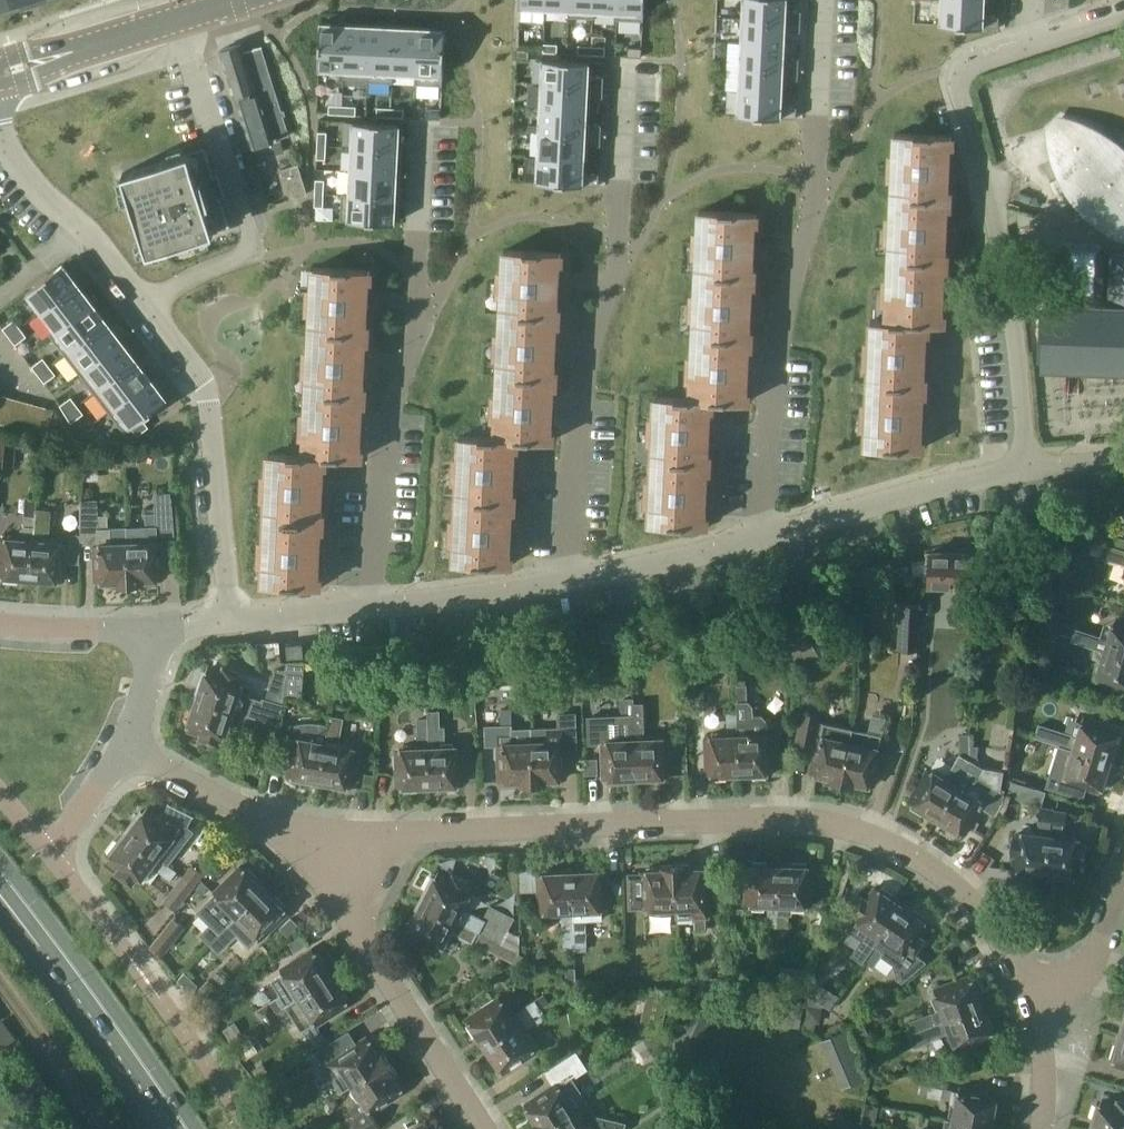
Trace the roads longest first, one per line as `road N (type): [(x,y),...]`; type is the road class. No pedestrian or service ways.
road 1 (residential): [(1081,994),(1031,970),(942,872),(825,826),(545,824),(313,839)]
road 2 (residential): [(1029,456),(1004,258),(960,101),(963,70),(1029,45)]
road 3 (residential): [(136,301),(158,272),(270,240),(202,36),(204,7)]
road 4 (residential): [(760,530),(766,414),(821,187)]
road 5 (residential): [(231,621),(207,406),(136,301)]
road 6 (residential): [(486,1128),(313,839)]
road 7 (residential): [(624,240),(574,432),(569,570)]
road 8 (residential): [(403,593),(419,263)]
road 9 (residential): [(760,530),(1029,456)]
road 10 (residential): [(143,974),(52,855),(123,751)]
road 11 (secondary): [(49,944),(179,1128)]
road 12 (secondary): [(0,71),(204,7)]
road 13 (residential): [(136,301),(0,141)]
road 14 (residential): [(313,839),(123,751)]
road 15 (residential): [(569,570),(760,530)]
road 16 (residential): [(827,0),(821,187)]
road 17 (residential): [(624,240),(632,59)]
road 18 (residential): [(231,621),(337,612),(403,593)]
road 19 (residential): [(403,593),(569,570)]
road 20 (residential): [(150,630),(0,622)]
road 21 (residential): [(424,121),(419,263)]
road 22 (residential): [(1050,1128),(1081,994)]
road 23 (residential): [(1081,994),(1123,864)]
road 24 (residential): [(123,751),(150,678),(150,630)]

